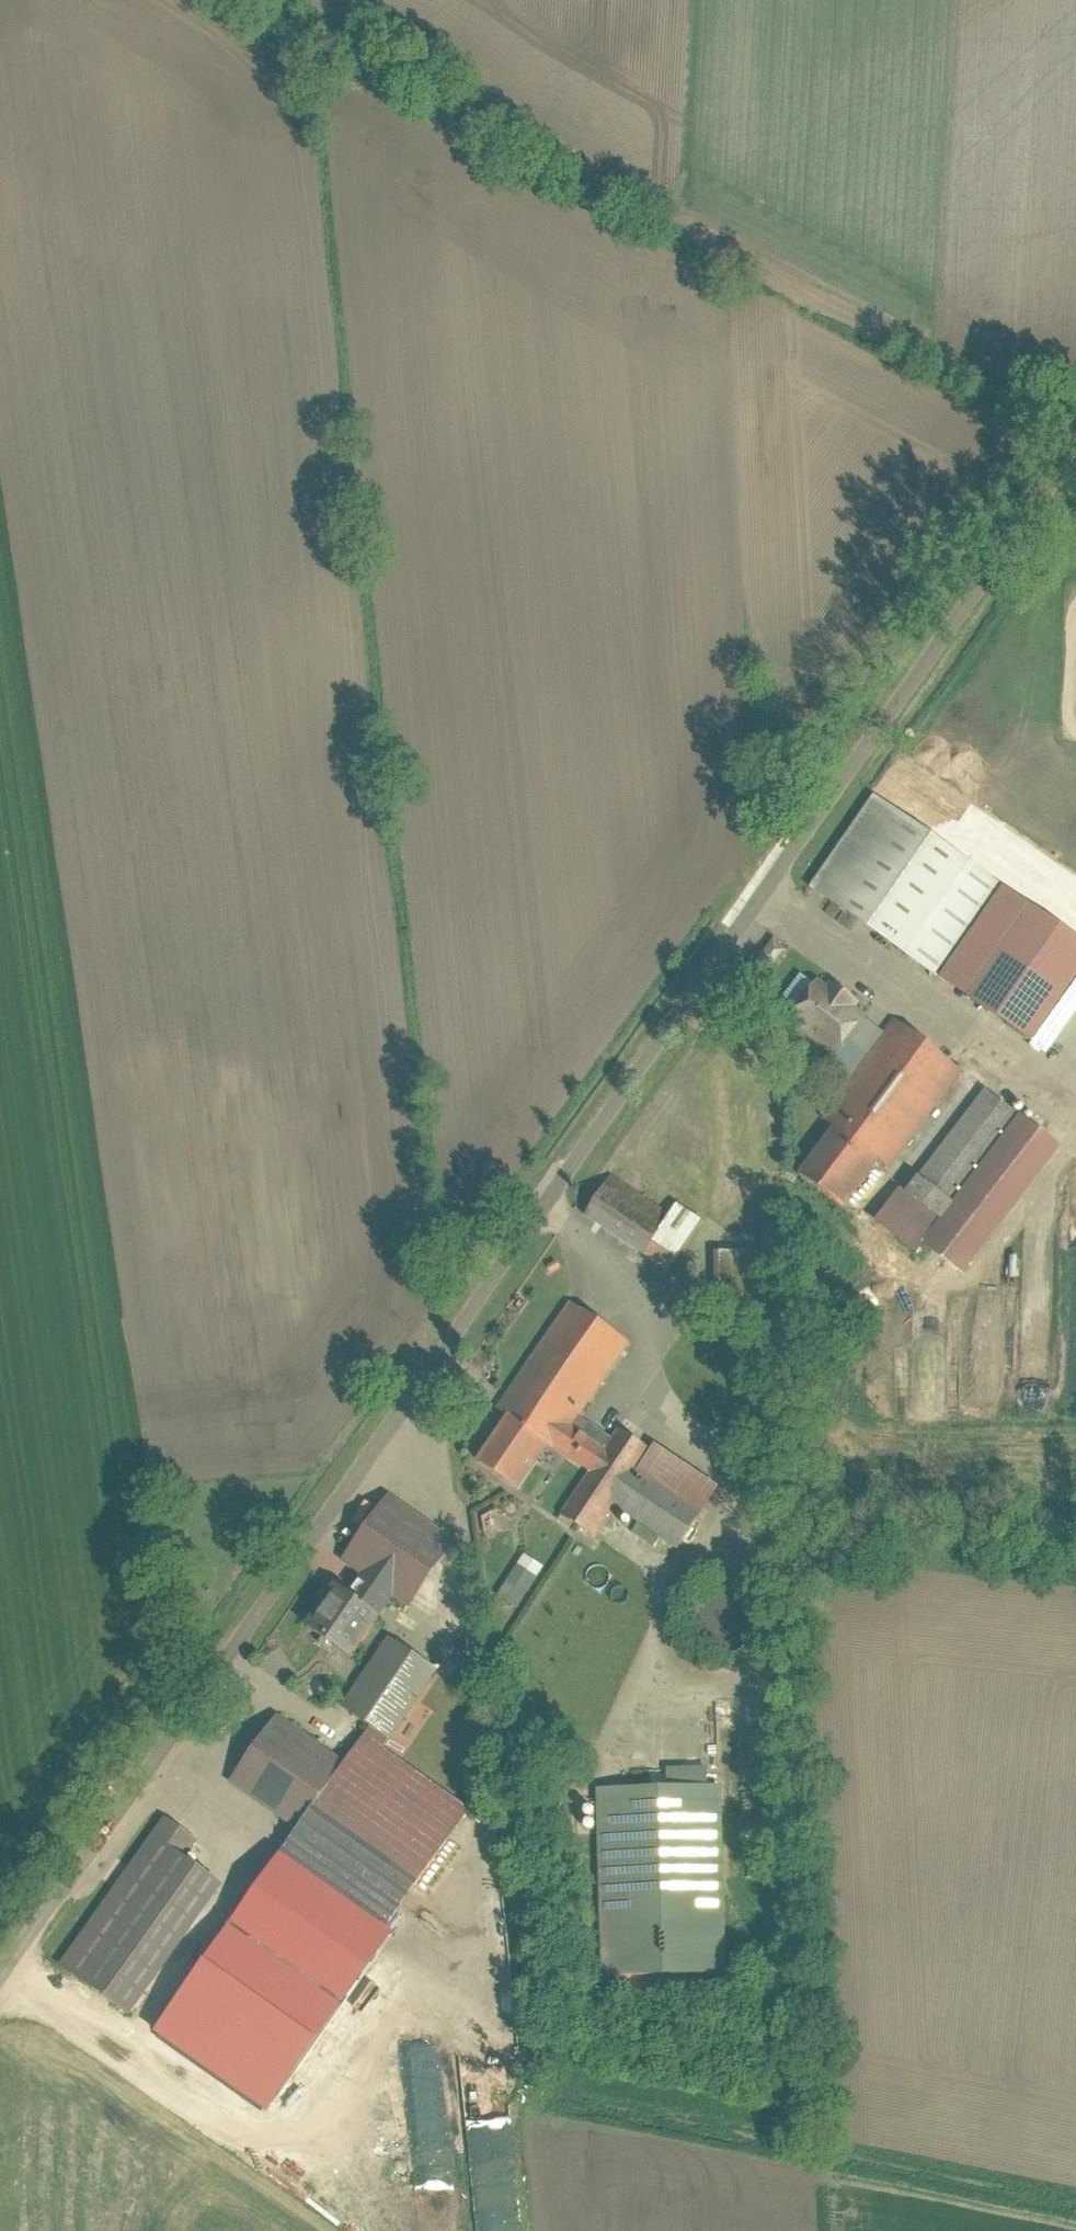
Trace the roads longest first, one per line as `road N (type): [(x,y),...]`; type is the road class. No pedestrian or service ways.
road 1 (unclassified): [(0,1982),(1075,457)]

